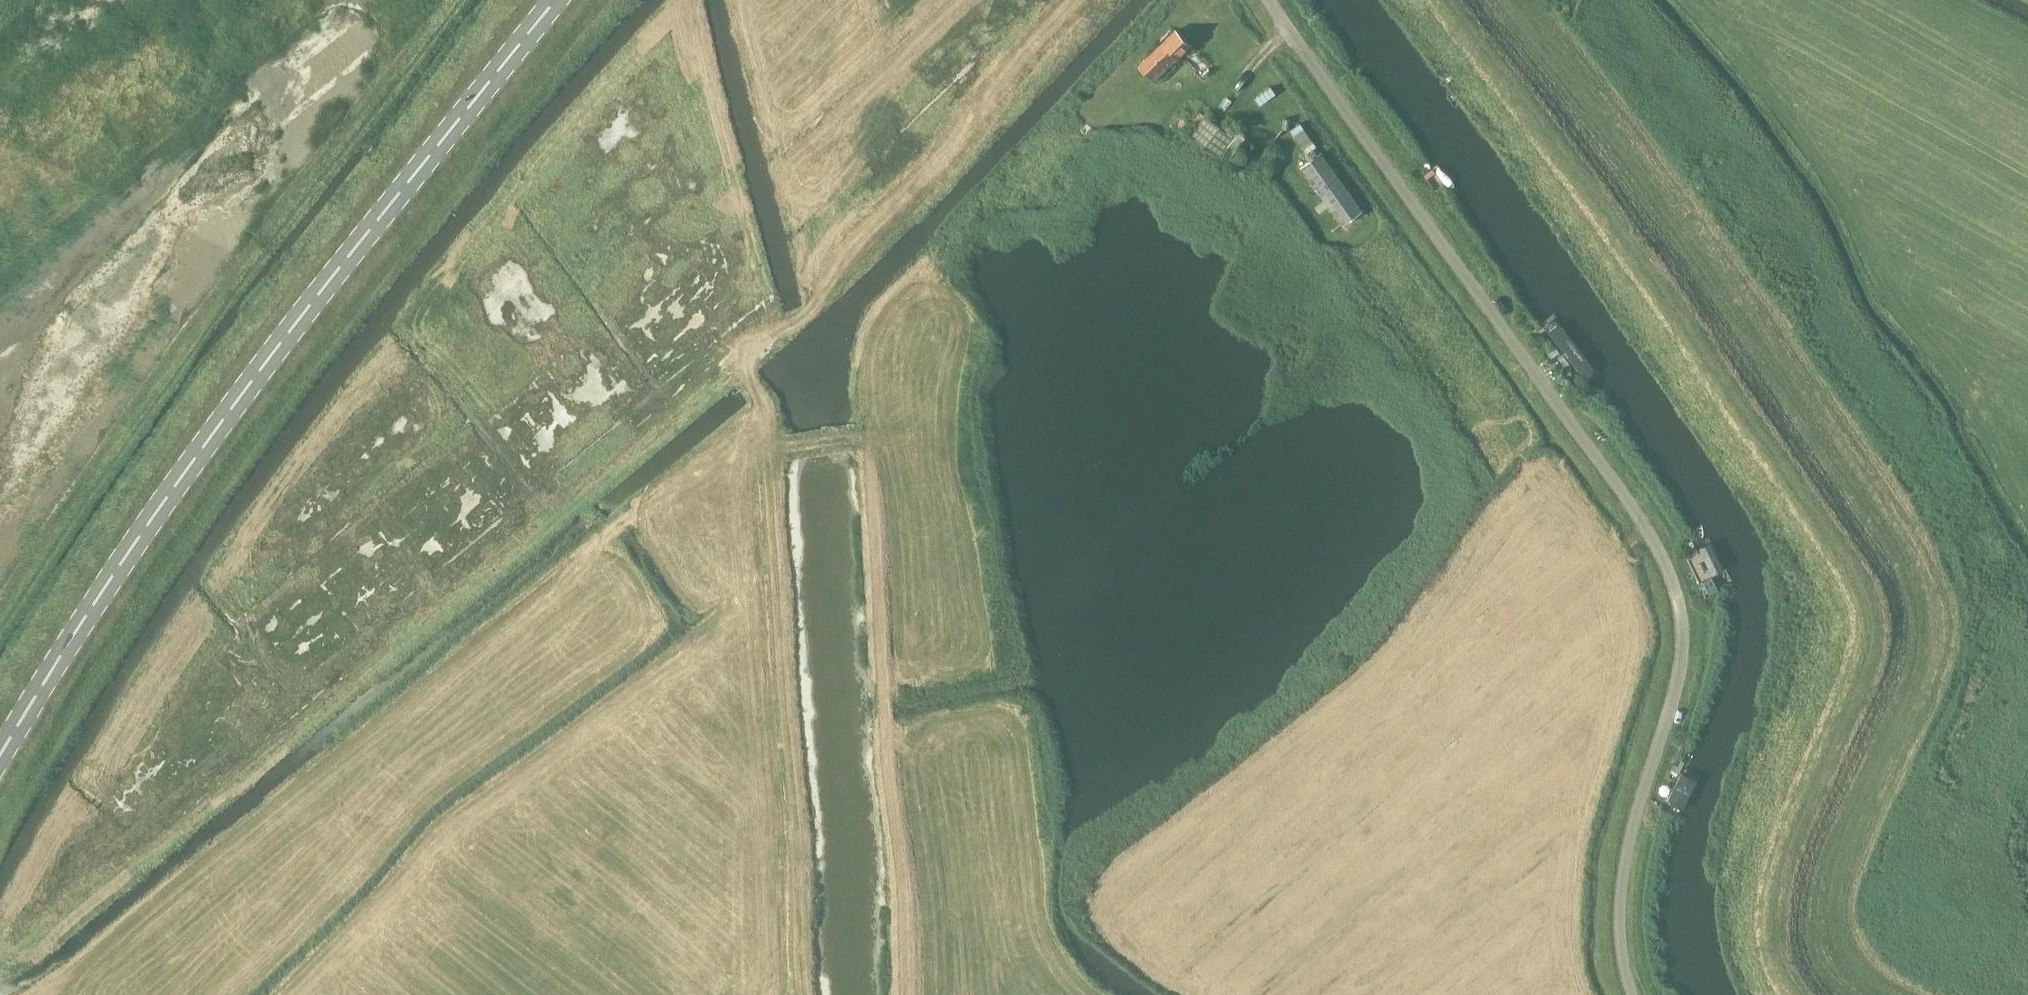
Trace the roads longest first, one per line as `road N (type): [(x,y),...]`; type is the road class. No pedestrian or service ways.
road 1 (unclassified): [(1633,994),(1621,902),(1678,690),(1685,645),(1679,598),(1652,537),(1271,0)]
road 2 (tertiary): [(0,751),(194,458),(554,0)]
road 3 (track): [(746,362),(832,291),(1080,0)]

